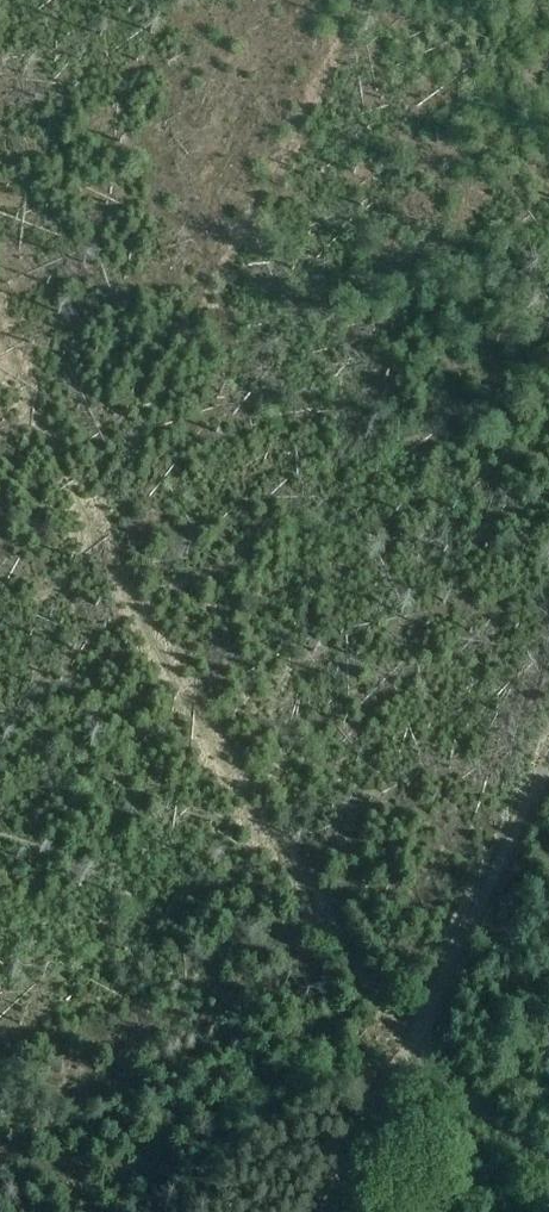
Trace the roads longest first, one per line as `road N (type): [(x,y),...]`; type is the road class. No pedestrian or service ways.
road 1 (track): [(86,516),(266,837),(411,1057)]
road 2 (track): [(411,1057),(548,774)]
road 3 (track): [(548,1173),(411,1057)]
road 4 (track): [(333,1211),(411,1057)]

